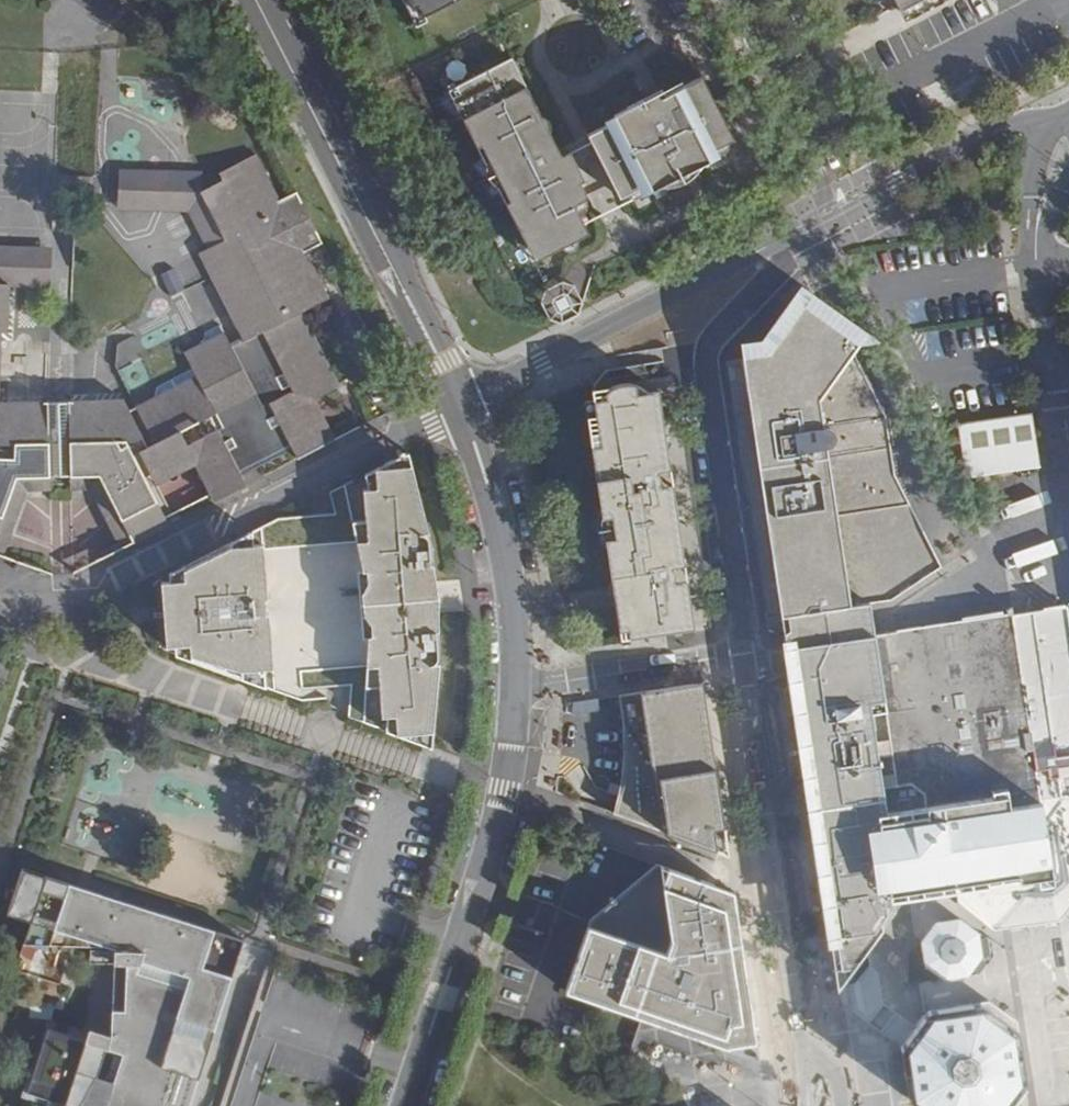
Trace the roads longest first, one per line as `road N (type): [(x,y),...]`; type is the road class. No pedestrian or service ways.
road 1 (residential): [(836,226),(712,335),(703,416),(738,656)]
road 2 (residential): [(738,656),(806,1105)]
road 3 (residential): [(54,602),(458,403)]
road 4 (tertiary): [(262,0),(458,403)]
road 5 (tertiary): [(513,691),(504,789),(407,1105)]
road 6 (residential): [(836,226),(458,403)]
road 7 (tertiary): [(458,403),(507,558),(513,691)]
road 8 (residential): [(1068,117),(1011,127),(885,192),(845,222)]
road 9 (residential): [(734,0),(845,222)]
road 10 (residential): [(513,691),(738,656)]

